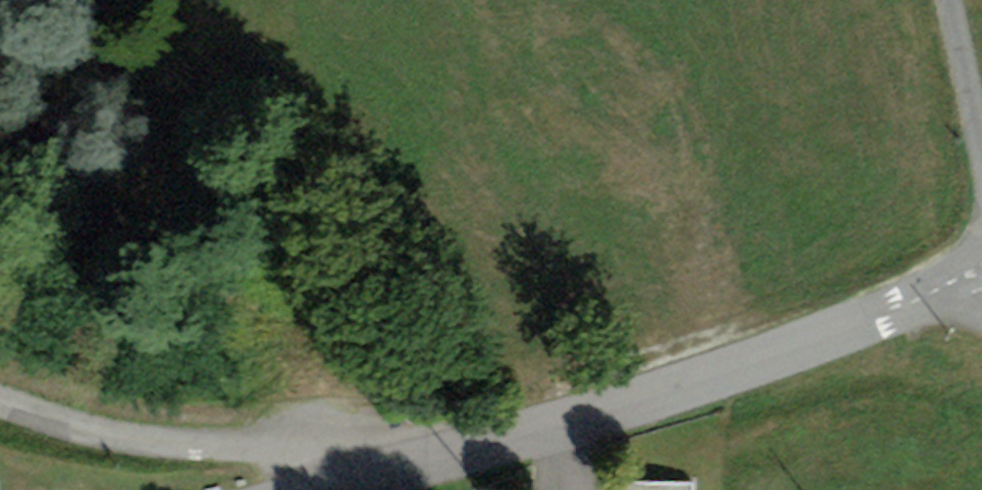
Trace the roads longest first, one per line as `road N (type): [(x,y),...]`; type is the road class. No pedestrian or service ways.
road 1 (unclassified): [(981,265),(706,379),(418,462)]
road 2 (unclassified): [(0,402),(119,439),(418,462)]
road 3 (unclassified): [(947,0),(981,158)]

